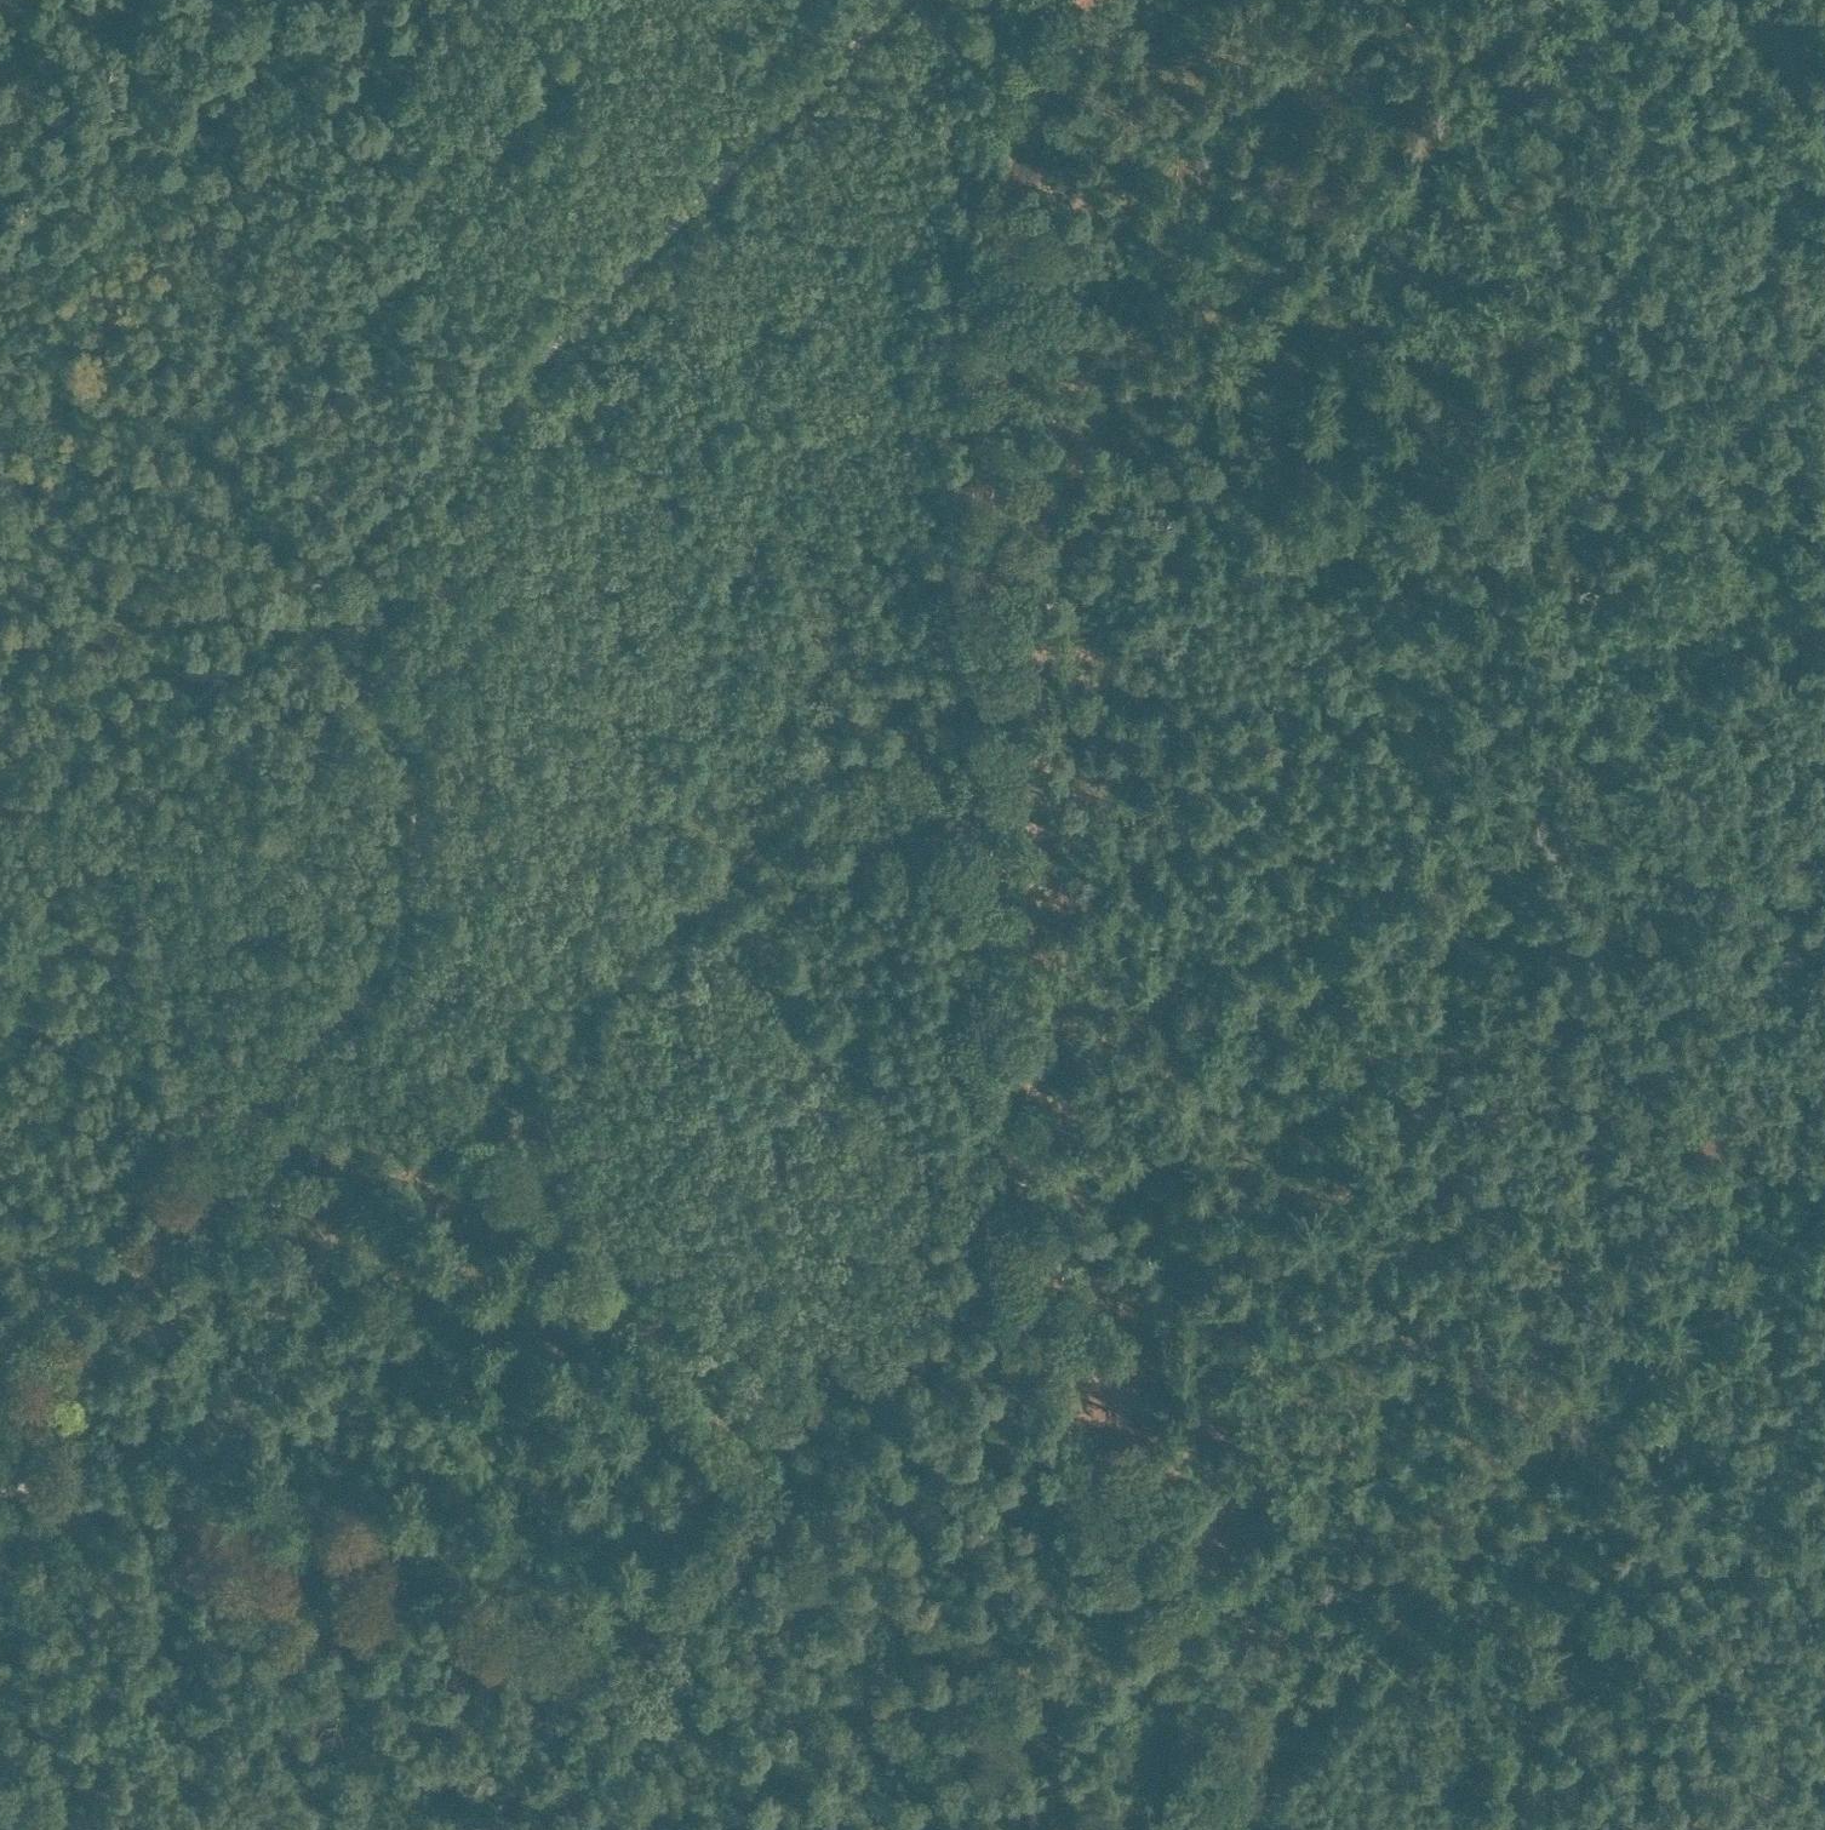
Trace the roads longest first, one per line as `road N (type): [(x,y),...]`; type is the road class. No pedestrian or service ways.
road 1 (unclassified): [(1824,110),(1744,0)]

